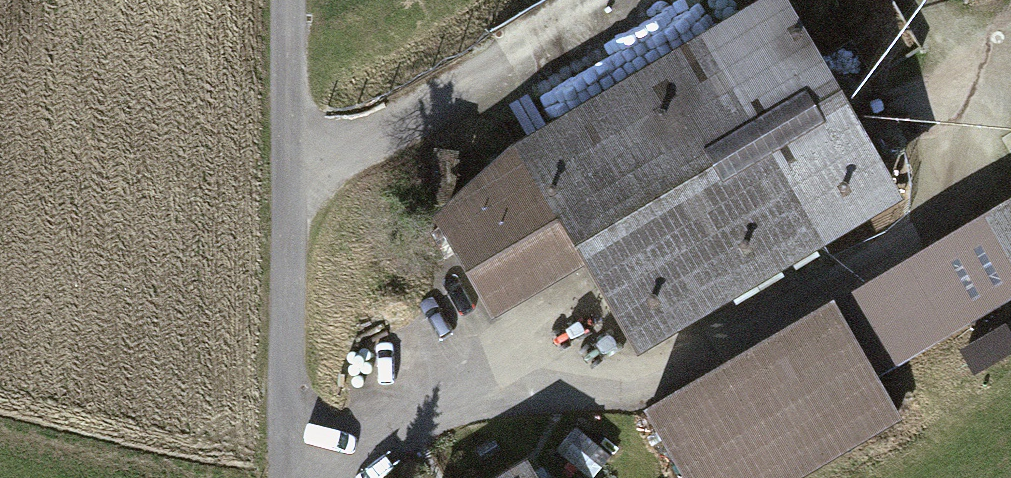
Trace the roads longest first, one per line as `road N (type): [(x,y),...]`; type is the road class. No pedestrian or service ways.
road 1 (tertiary): [(294,477),(296,0)]
road 2 (track): [(295,175),(365,154),(612,0)]

